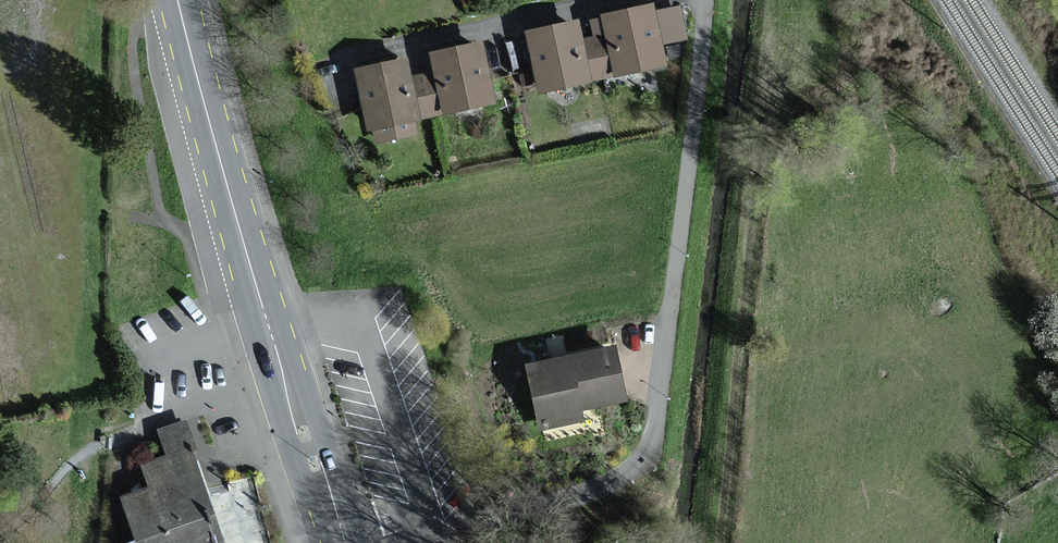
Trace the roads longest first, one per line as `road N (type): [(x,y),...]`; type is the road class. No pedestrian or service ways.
road 1 (unclassified): [(410,530),(590,490),(631,471),(649,447),(704,0)]
road 2 (primary): [(175,0),(335,542)]
road 3 (track): [(756,190),(721,542)]
road 4 (track): [(0,203),(42,403)]

